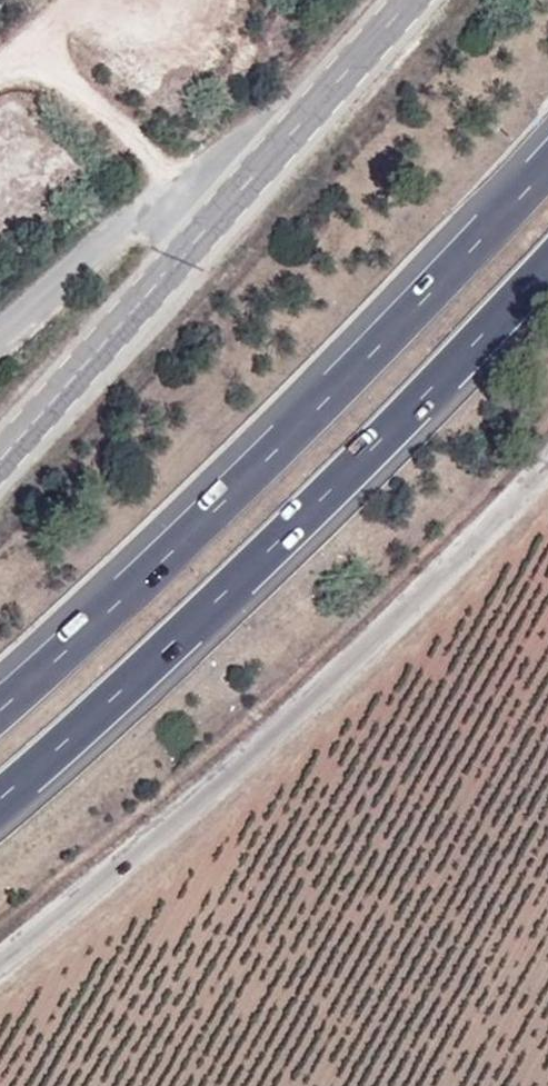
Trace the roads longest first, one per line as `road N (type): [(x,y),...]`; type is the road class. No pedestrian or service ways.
road 1 (motorway): [(547,165),(320,409),(0,706)]
road 2 (motorway): [(0,798),(366,457),(547,265)]
road 3 (unclassified): [(547,465),(249,765),(0,962)]
road 4 (secondary): [(236,193),(0,458)]
road 5 (unclassified): [(236,193),(210,183),(133,221),(0,340)]
road 6 (secondary): [(408,0),(236,193)]

